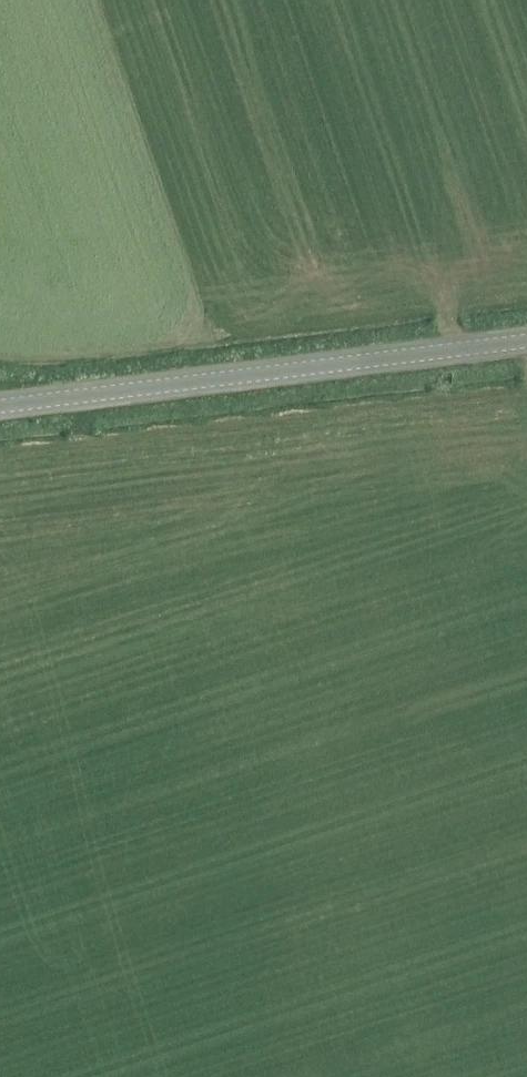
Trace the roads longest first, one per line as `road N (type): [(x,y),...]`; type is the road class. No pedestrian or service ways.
road 1 (tertiary): [(0,413),(526,344)]

